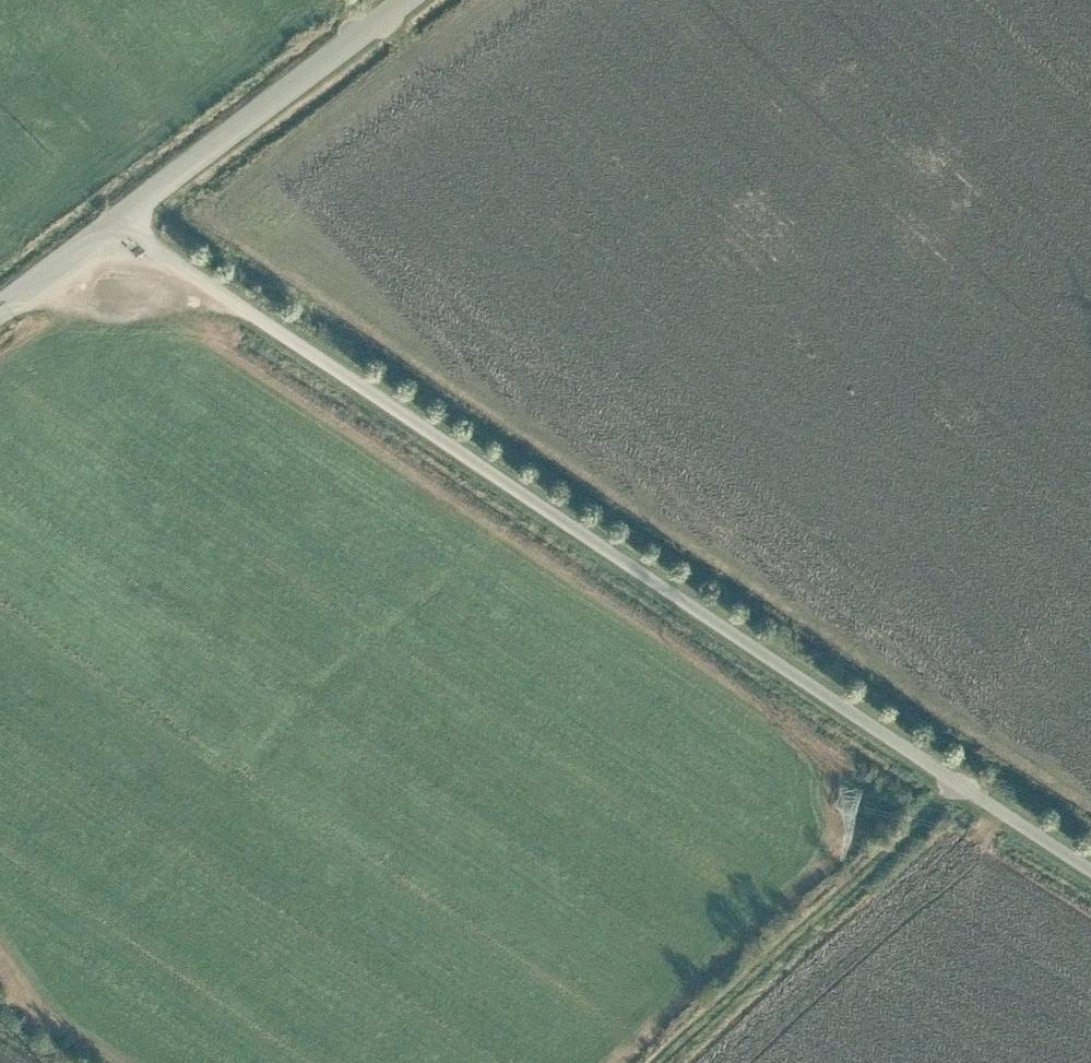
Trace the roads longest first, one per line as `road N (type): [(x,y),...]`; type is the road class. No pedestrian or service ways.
road 1 (unclassified): [(1090,866),(118,220)]
road 2 (unclassified): [(118,220),(408,0)]
road 3 (unclassified): [(0,311),(118,220)]

